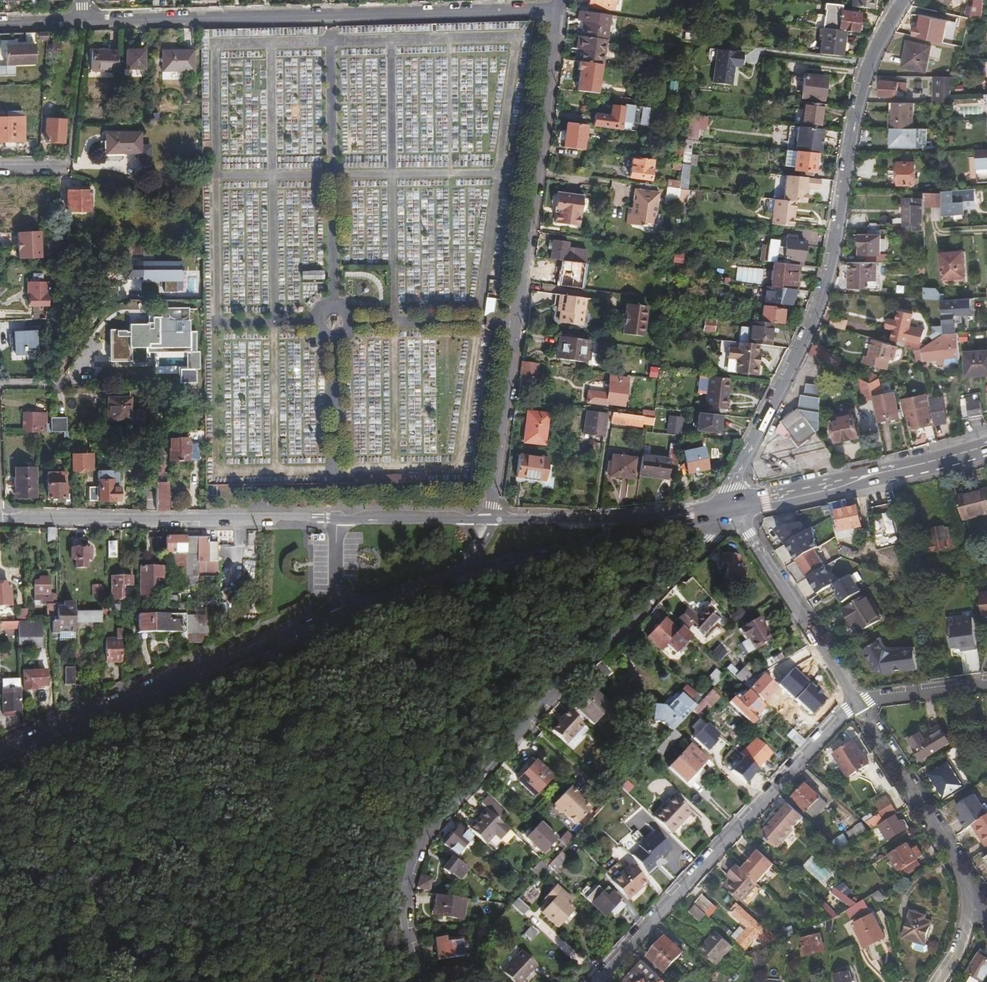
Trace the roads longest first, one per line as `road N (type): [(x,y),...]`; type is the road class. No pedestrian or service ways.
road 1 (residential): [(731,506),(420,841),(404,888),(420,981)]
road 2 (residential): [(904,0),(857,104),(830,260),(730,489),(731,506)]
road 3 (residential): [(492,520),(559,9)]
road 4 (residential): [(559,9),(79,20)]
road 5 (residential): [(594,981),(853,703)]
road 6 (secondary): [(0,757),(345,614)]
road 7 (secondary): [(338,518),(0,518)]
road 8 (secondary): [(731,506),(986,446)]
road 9 (track): [(245,807),(164,857),(0,883)]
road 10 (residential): [(853,703),(731,506)]
road 11 (residential): [(977,895),(853,703)]
road 12 (secondary): [(470,568),(688,515)]
road 13 (secondary): [(688,515),(492,520)]
road 14 (track): [(368,694),(266,765),(245,807)]
road 15 (track): [(254,829),(271,873),(270,905),(265,946),(245,981)]
road 16 (residential): [(986,682),(853,703)]
road 17 (secondary): [(345,614),(470,568)]
road 18 (secondary): [(460,519),(338,518)]

